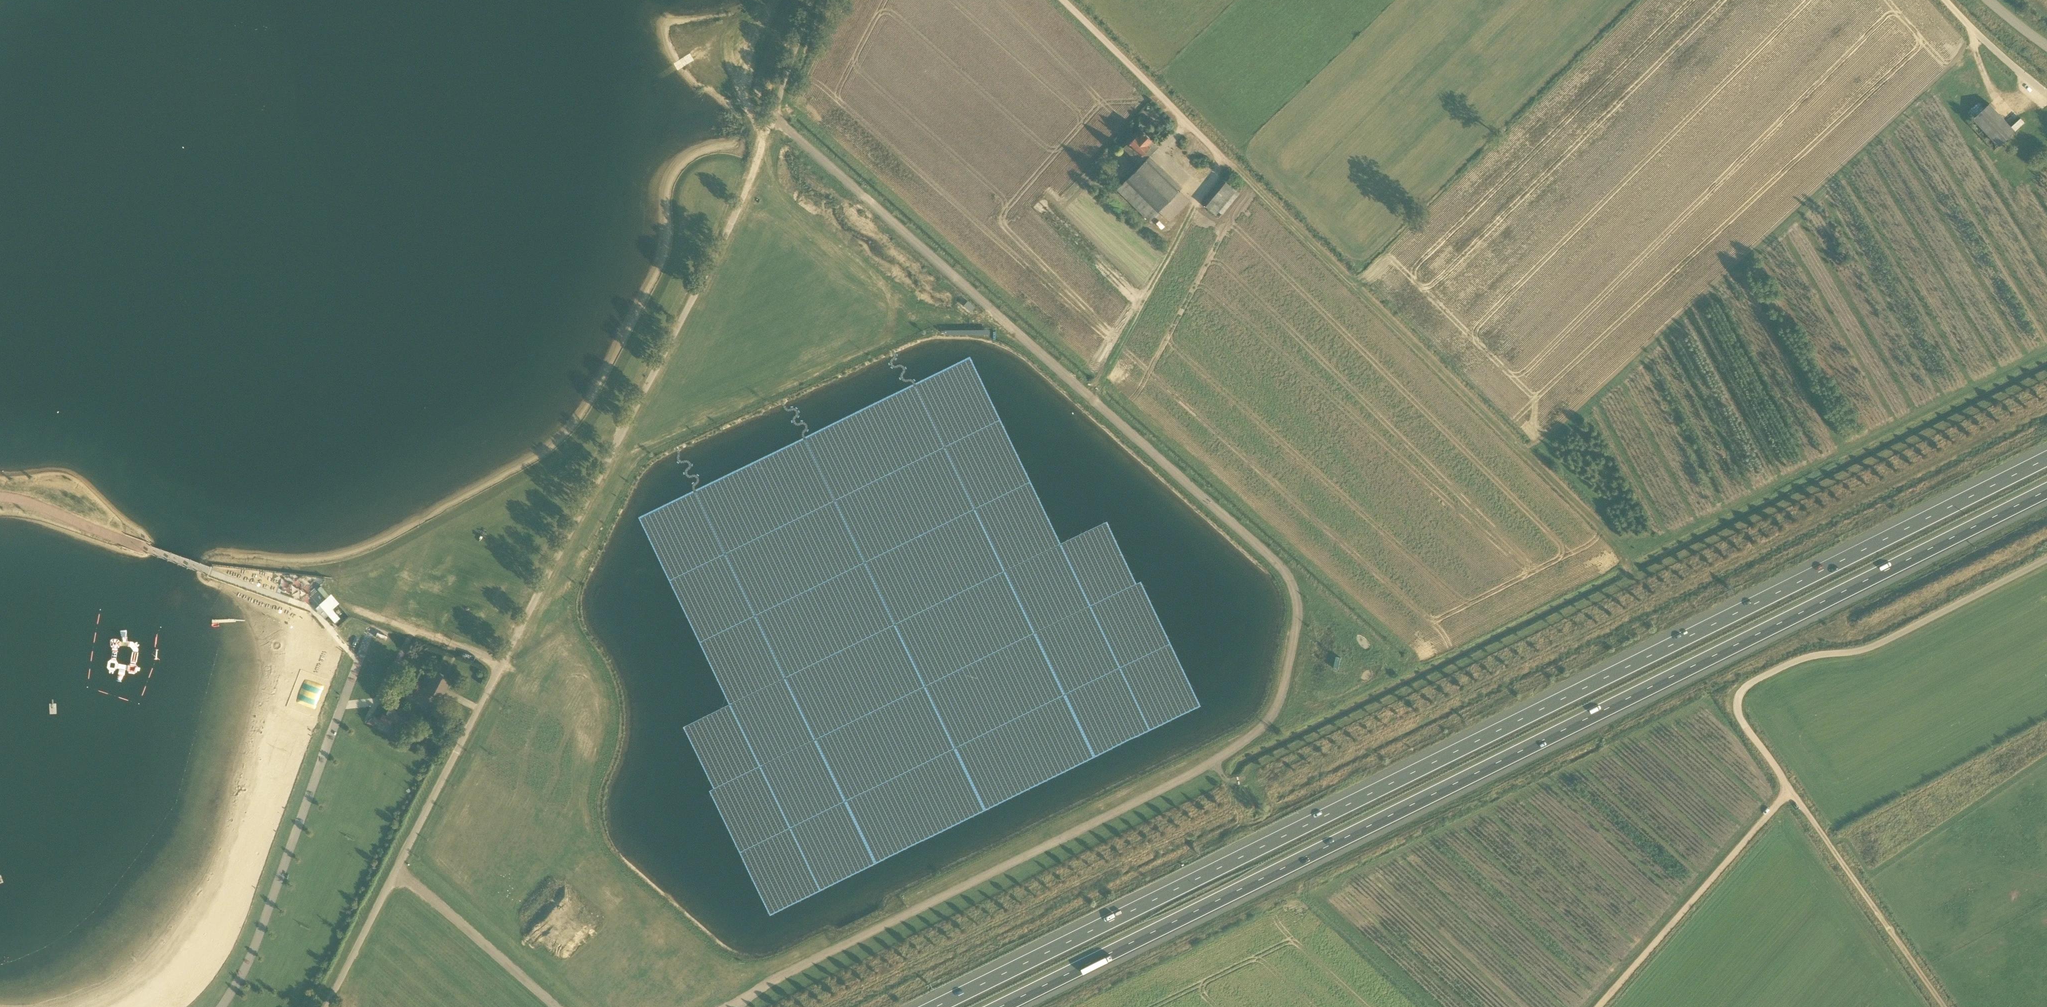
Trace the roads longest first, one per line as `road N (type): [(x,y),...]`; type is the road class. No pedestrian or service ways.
road 1 (unclassified): [(813,0),(773,115),(1276,561),(1297,611),(1277,708),(1217,762),(730,1006)]
road 2 (motorway): [(2046,459),(934,1006)]
road 3 (motorway): [(995,1006),(2046,490)]
road 4 (track): [(1217,762),(1227,782),(1261,779),(2046,387)]
road 5 (track): [(1097,387),(1203,191),(1228,163),(1607,531),(1641,590)]
road 6 (track): [(1524,452),(1547,441),(1983,39)]
road 7 (unclassified): [(2046,559),(1864,650),(1772,672),(1739,698),(1744,724)]
road 8 (track): [(1790,789),(1597,1006)]
road 9 (track): [(1790,789),(1944,1006)]
road 10 (unclassified): [(507,655),(397,871)]
road 11 (unclassified): [(1062,0),(1228,163)]
road 12 (unclassified): [(553,1006),(397,871)]
road 13 (unclassified): [(397,871),(327,1006)]

